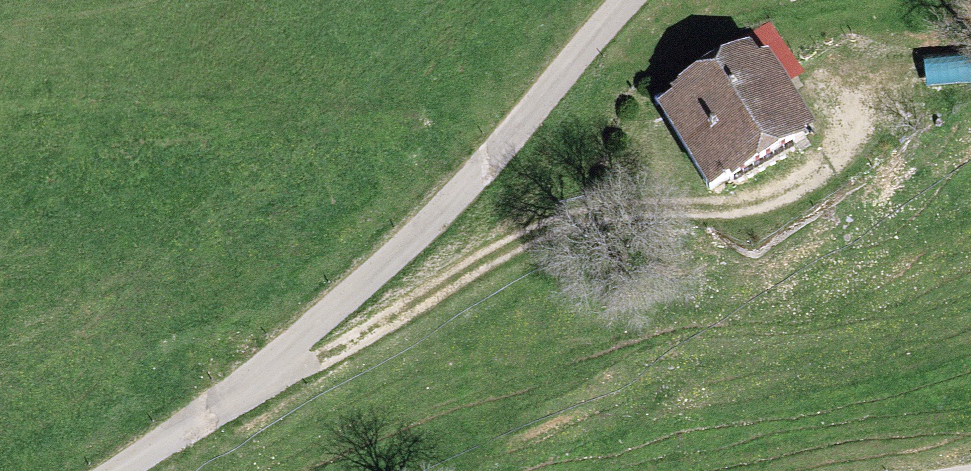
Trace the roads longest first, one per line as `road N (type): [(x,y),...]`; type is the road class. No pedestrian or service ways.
road 1 (track): [(627,0),(419,231),(218,405),(119,470)]
road 2 (track): [(843,148),(783,190),(742,204),(580,224),(497,250),(316,362),(218,405)]

